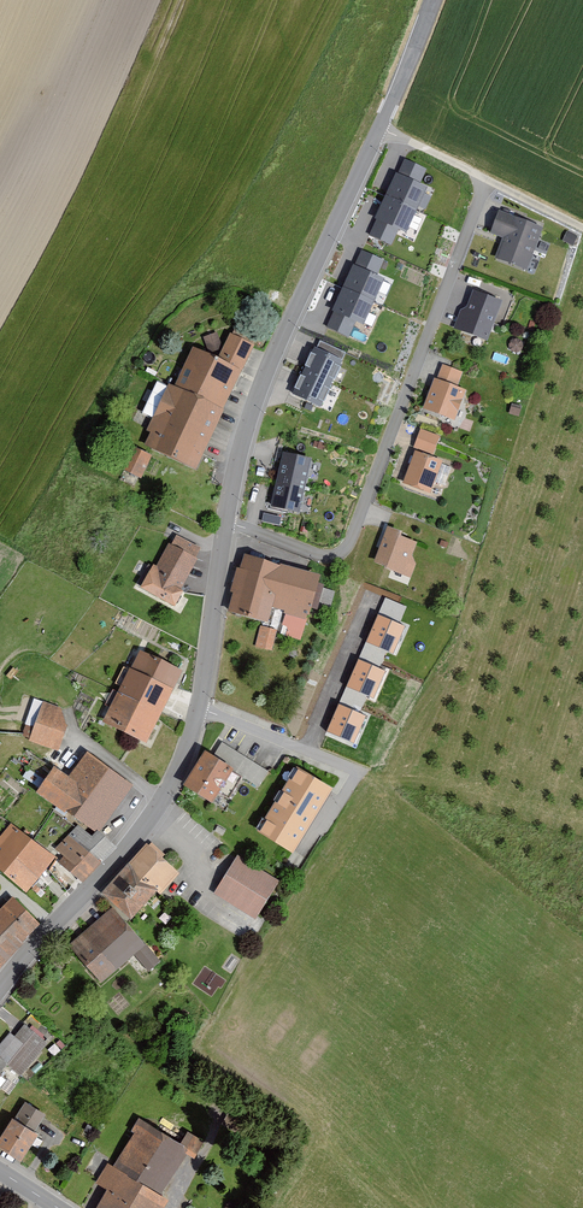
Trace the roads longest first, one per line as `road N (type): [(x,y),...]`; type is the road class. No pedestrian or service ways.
road 1 (tertiary): [(226,527),(262,387),(434,0)]
road 2 (tertiary): [(0,987),(173,792),(197,712),(226,527)]
road 3 (residential): [(226,527),(331,558),(347,545),(491,180)]

